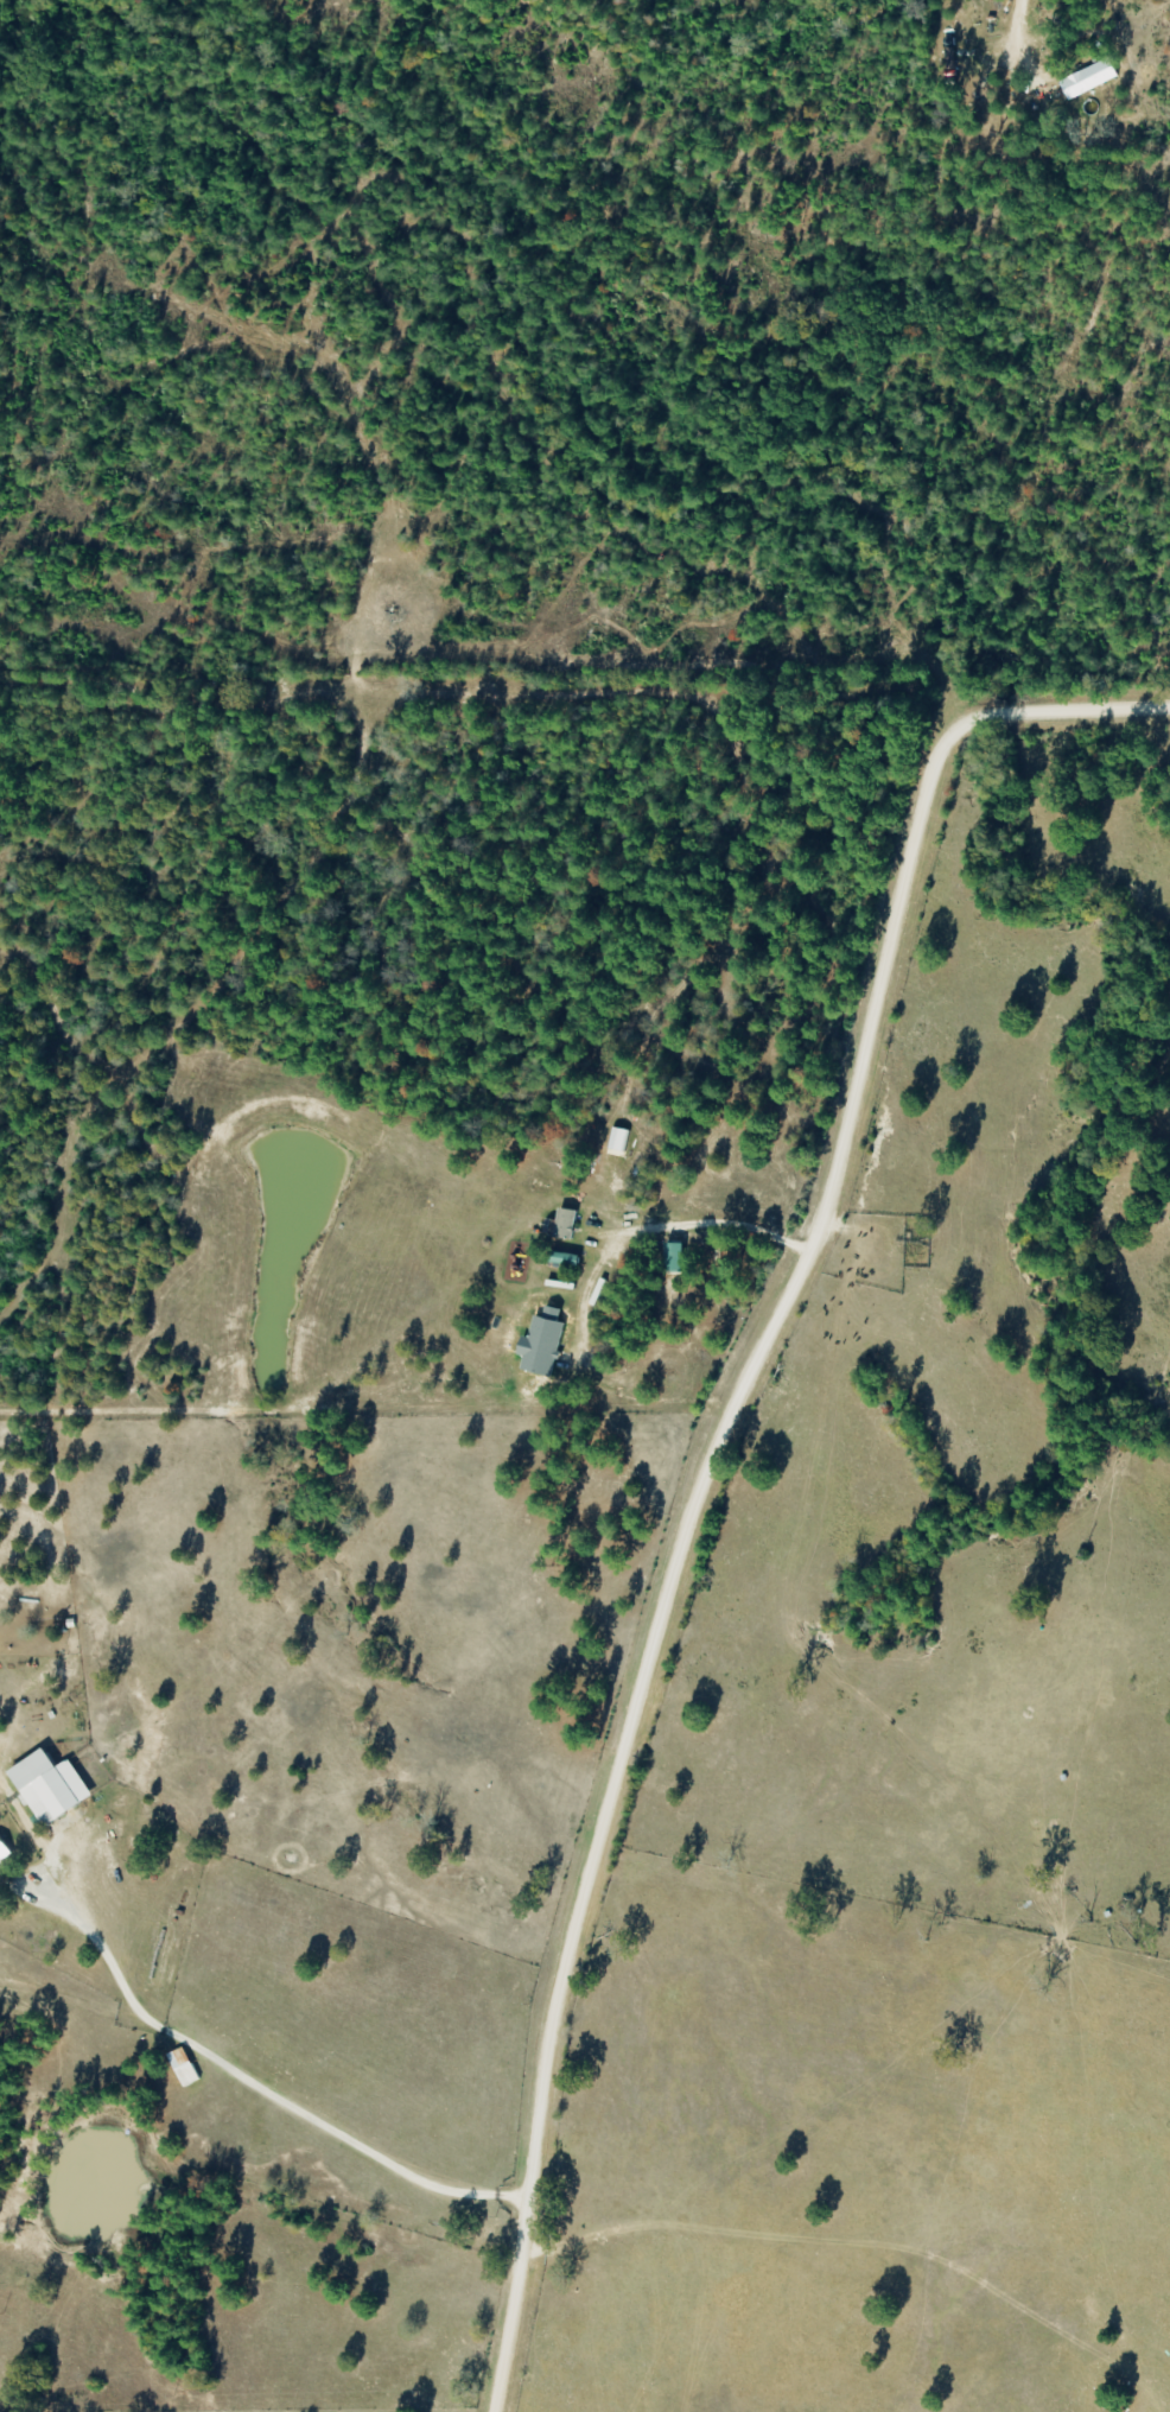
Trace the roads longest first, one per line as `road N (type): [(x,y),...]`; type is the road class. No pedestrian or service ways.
road 1 (residential): [(490,2411),(529,2198),(711,1464),(800,1287),(882,944),(981,703),(1169,696)]

